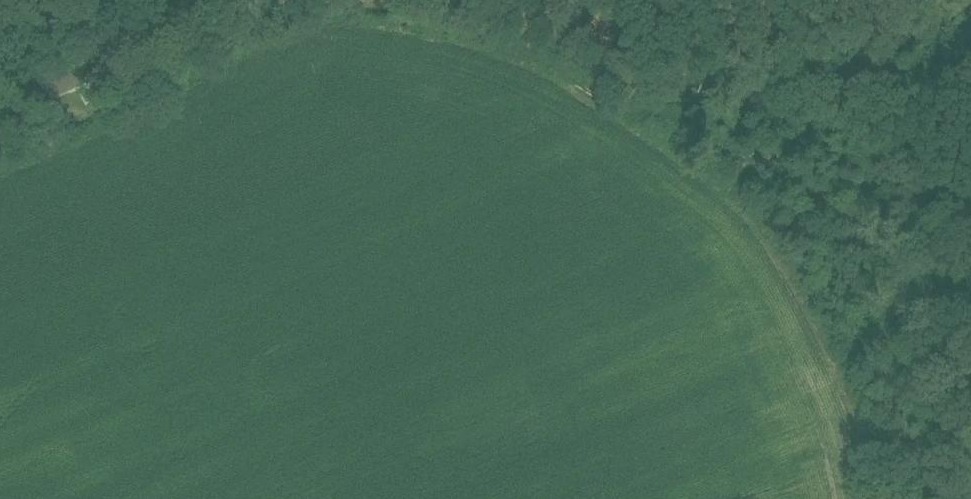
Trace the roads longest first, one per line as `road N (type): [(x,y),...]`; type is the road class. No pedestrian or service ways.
road 1 (unclassified): [(0,117),(261,0)]

